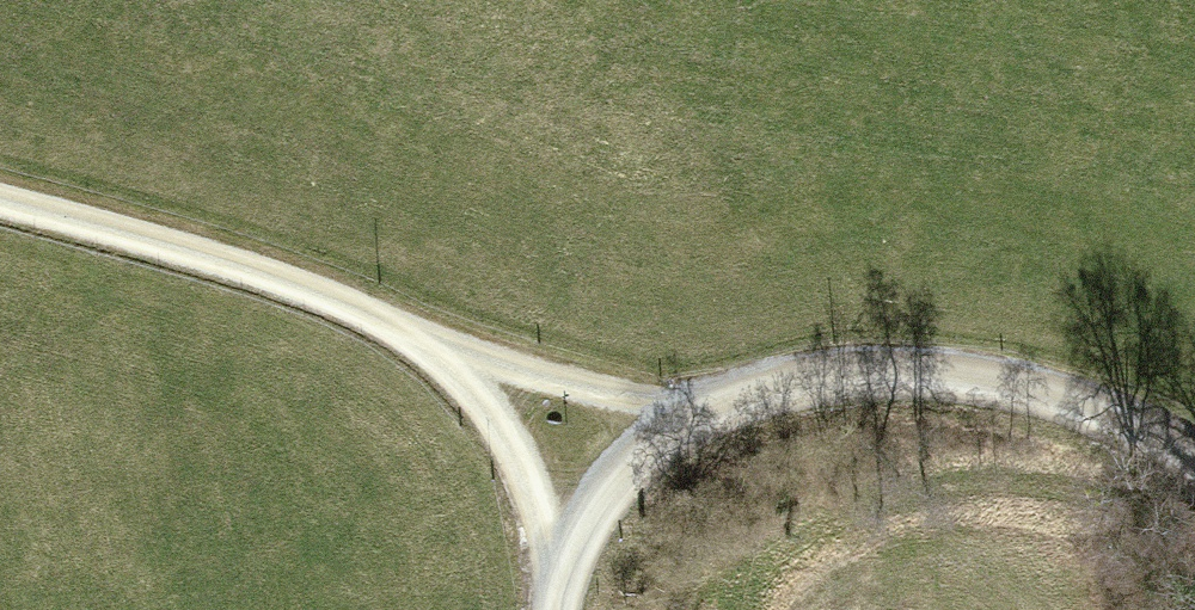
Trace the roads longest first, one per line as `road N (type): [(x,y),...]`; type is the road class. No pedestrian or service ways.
road 1 (track): [(714,401),(639,399),(540,375),(197,252),(0,202)]
road 2 (track): [(714,401),(830,373),(942,372),(1194,455)]
road 3 (track): [(555,609),(561,559),(615,469),(714,401)]
road 4 (track): [(561,559),(510,440),(422,336)]

